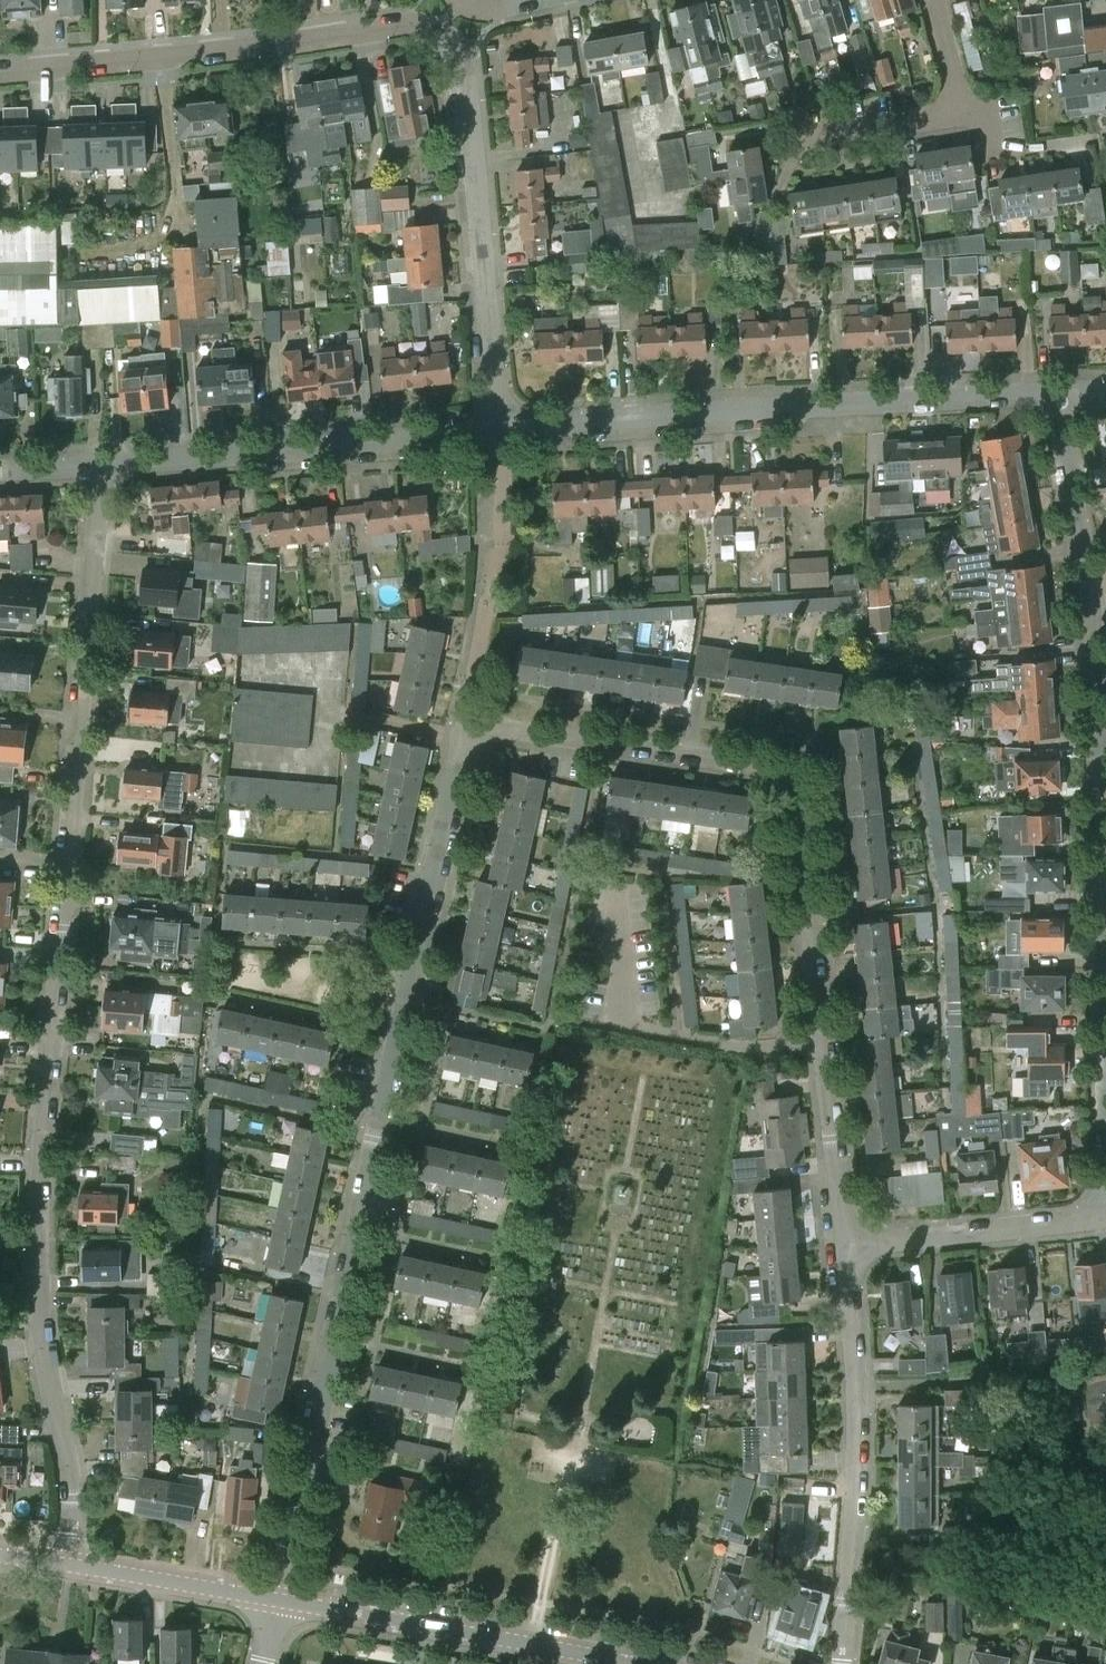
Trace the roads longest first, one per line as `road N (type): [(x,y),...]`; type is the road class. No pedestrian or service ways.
road 1 (residential): [(66,1564),(70,1500),(39,1325),(37,1235),(101,465)]
road 2 (residential): [(276,1600),(415,957),(461,752),(474,729)]
road 3 (residential): [(1105,1218),(1101,770),(1058,394)]
road 4 (residential): [(845,1247),(796,796),(786,776),(762,764),(474,729)]
road 5 (residential): [(1058,394),(498,430)]
road 6 (residential): [(0,72),(362,35),(413,23),(437,29)]
road 7 (residential): [(840,1663),(856,1387),(845,1247)]
road 8 (residential): [(498,430),(465,59),(437,29)]
road 9 (residential): [(101,465),(498,430)]
road 10 (tertiary): [(629,1663),(276,1600)]
road 11 (residential): [(845,1247),(1105,1218)]
road 12 (tertiary): [(276,1600),(66,1564)]
road 13 (residential): [(961,113),(801,141)]
road 14 (residential): [(1091,139),(993,152),(980,115),(961,113)]

